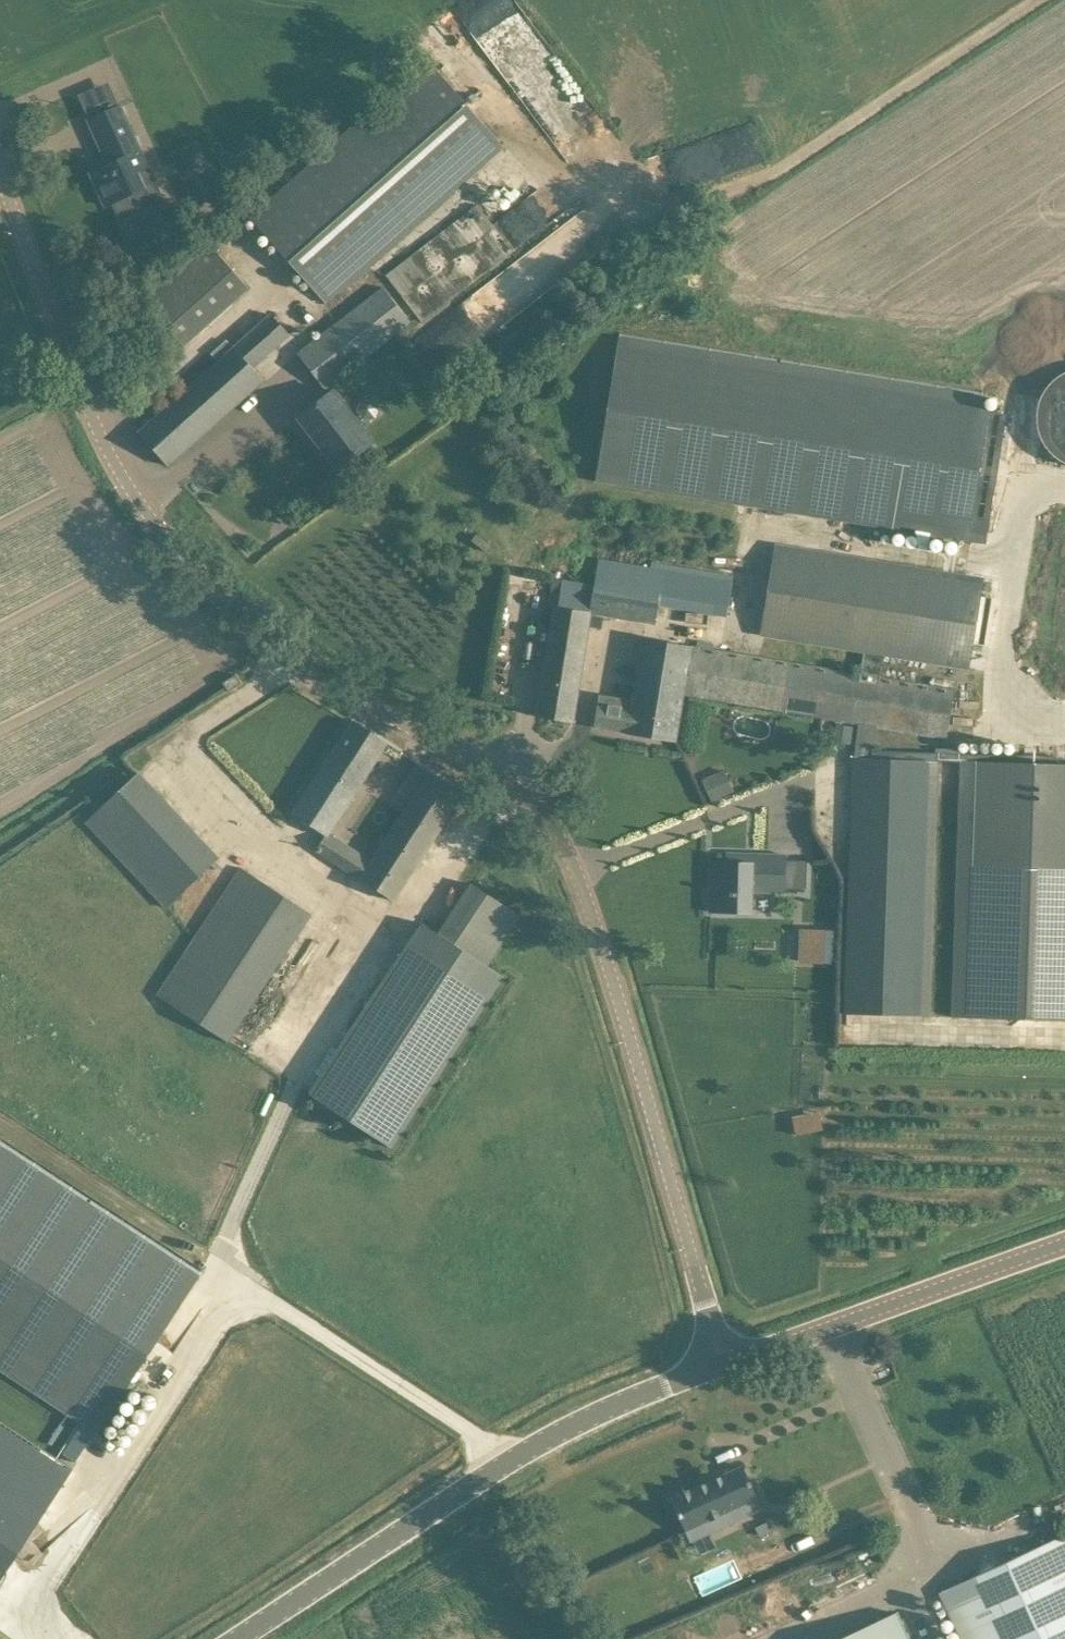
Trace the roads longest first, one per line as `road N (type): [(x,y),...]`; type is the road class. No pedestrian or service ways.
road 1 (unclassified): [(721,1362),(587,895),(558,835),(481,765),(399,727),(283,655),(152,526),(100,439),(0,163)]
road 2 (unclassified): [(236,1638),(545,1437),(721,1362)]
road 3 (track): [(708,195),(804,158),(1039,0)]
road 4 (unclassified): [(721,1362),(1064,1240)]

